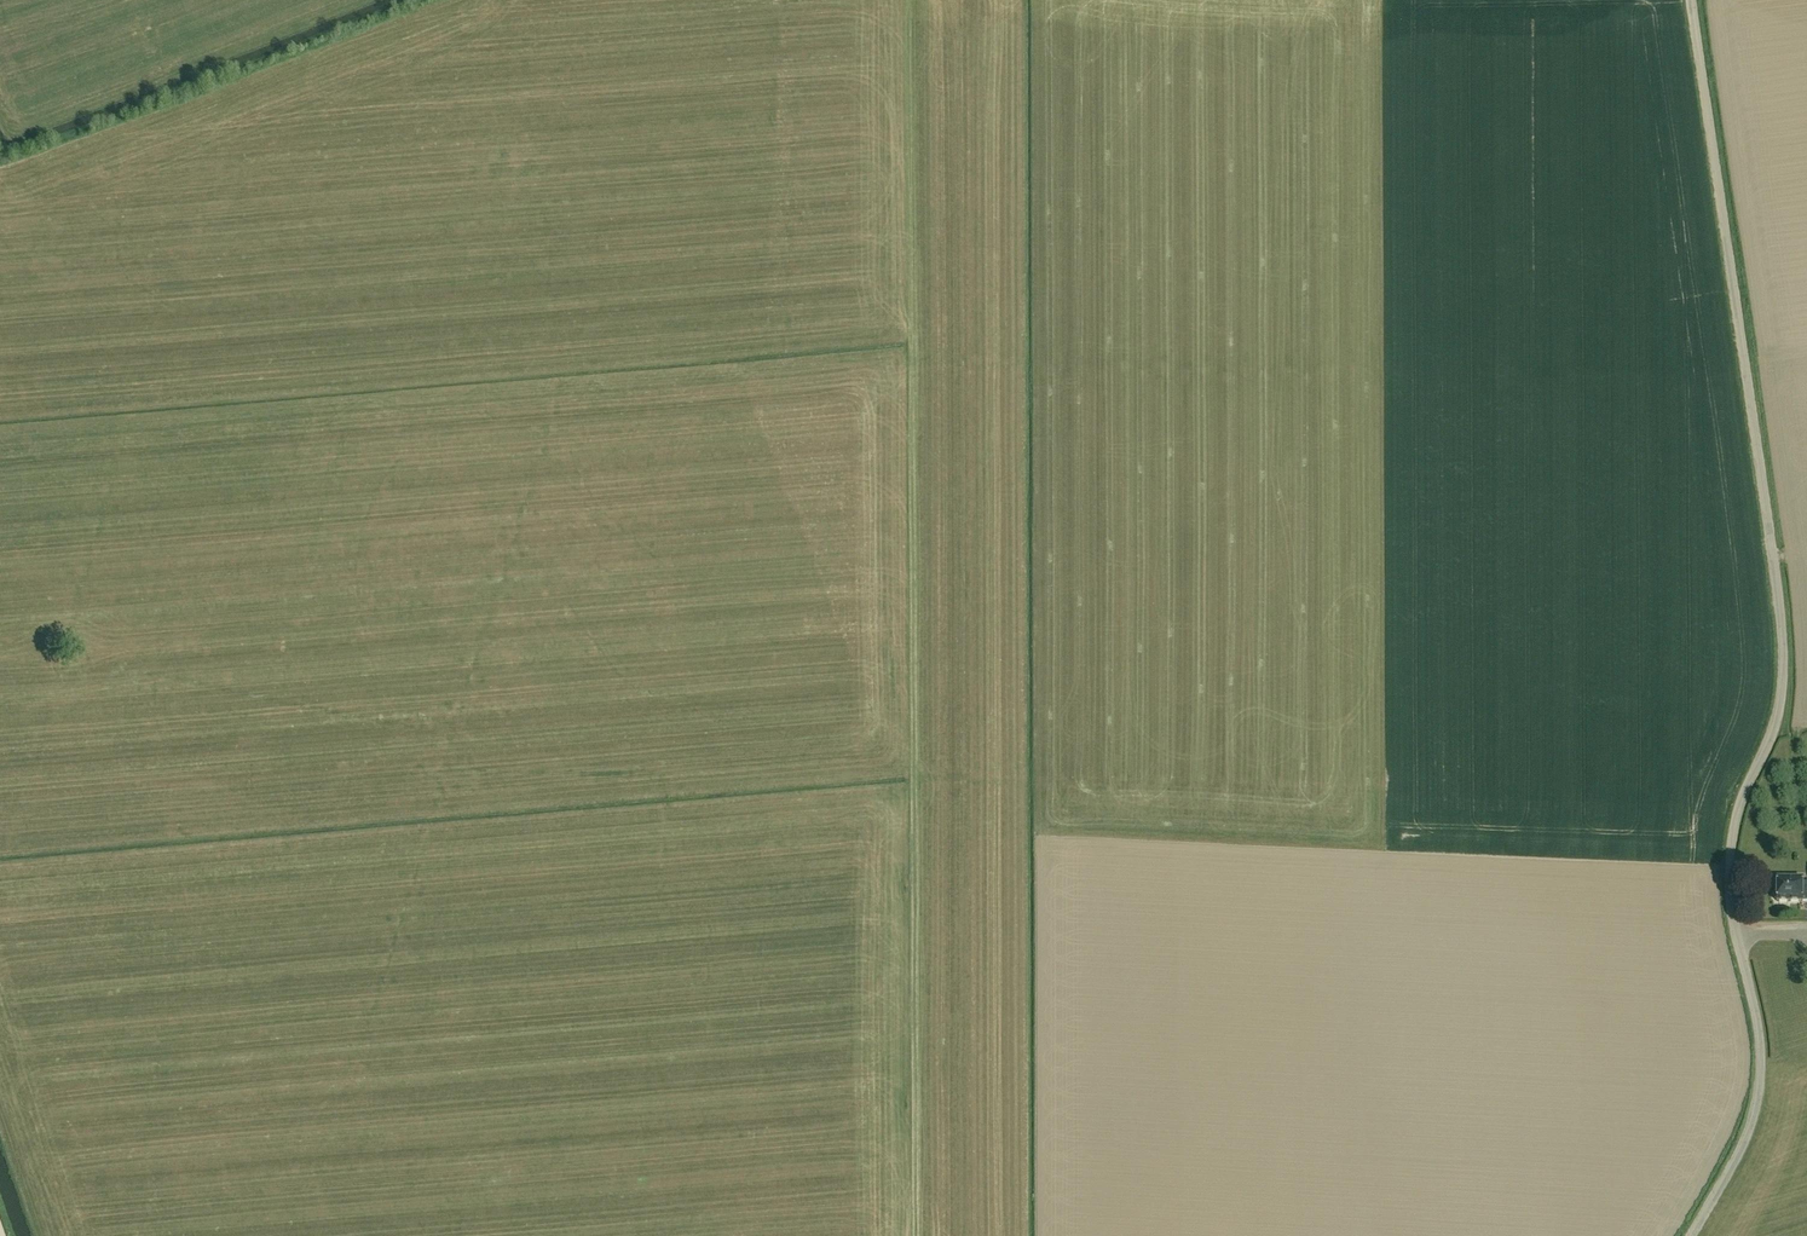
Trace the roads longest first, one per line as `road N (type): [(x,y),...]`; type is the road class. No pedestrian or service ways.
road 1 (unclassified): [(1690,1235),(1735,1160),(1758,1092),(1757,1041),(1732,923),(1732,846),(1783,672),(1693,0)]

